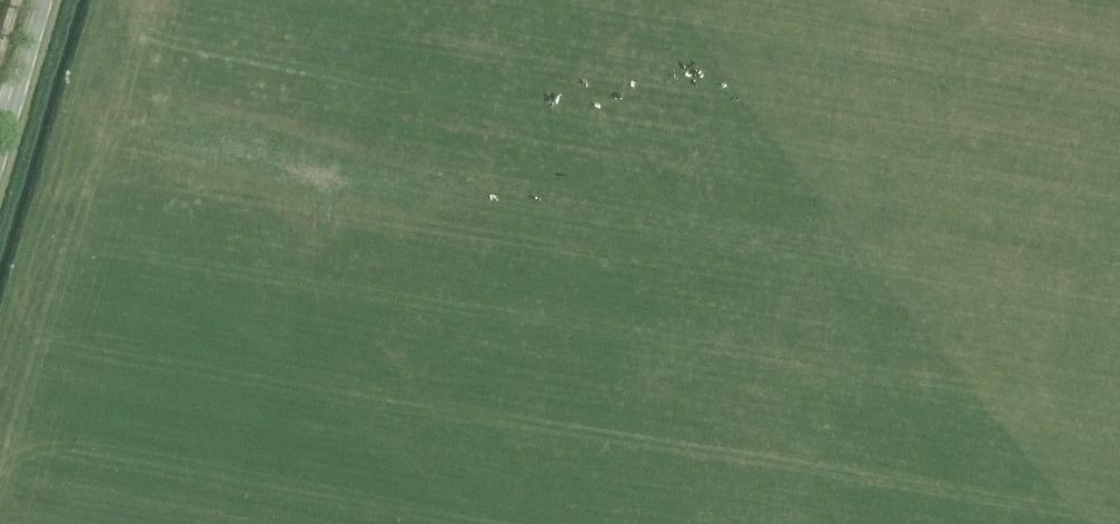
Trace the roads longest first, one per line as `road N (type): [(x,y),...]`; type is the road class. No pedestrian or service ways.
road 1 (unclassified): [(0,138),(42,0)]

